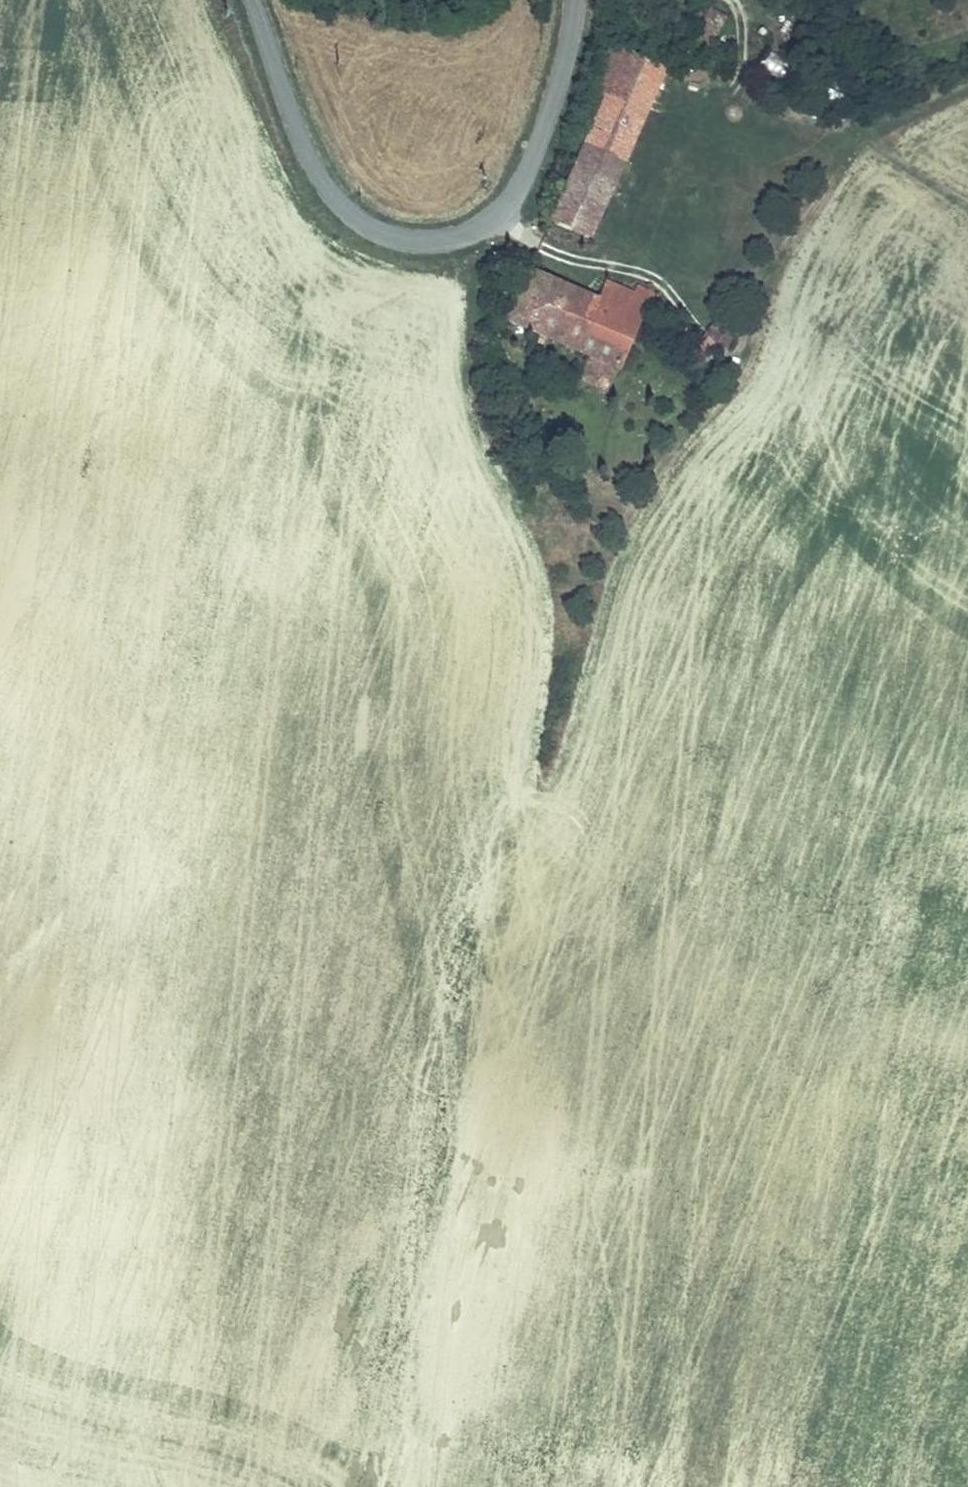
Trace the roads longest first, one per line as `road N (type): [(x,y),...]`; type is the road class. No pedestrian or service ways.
road 1 (tertiary): [(575,0),(561,76),(519,187),(497,215),(430,240),(391,237),(334,196),(305,150),(253,0)]

